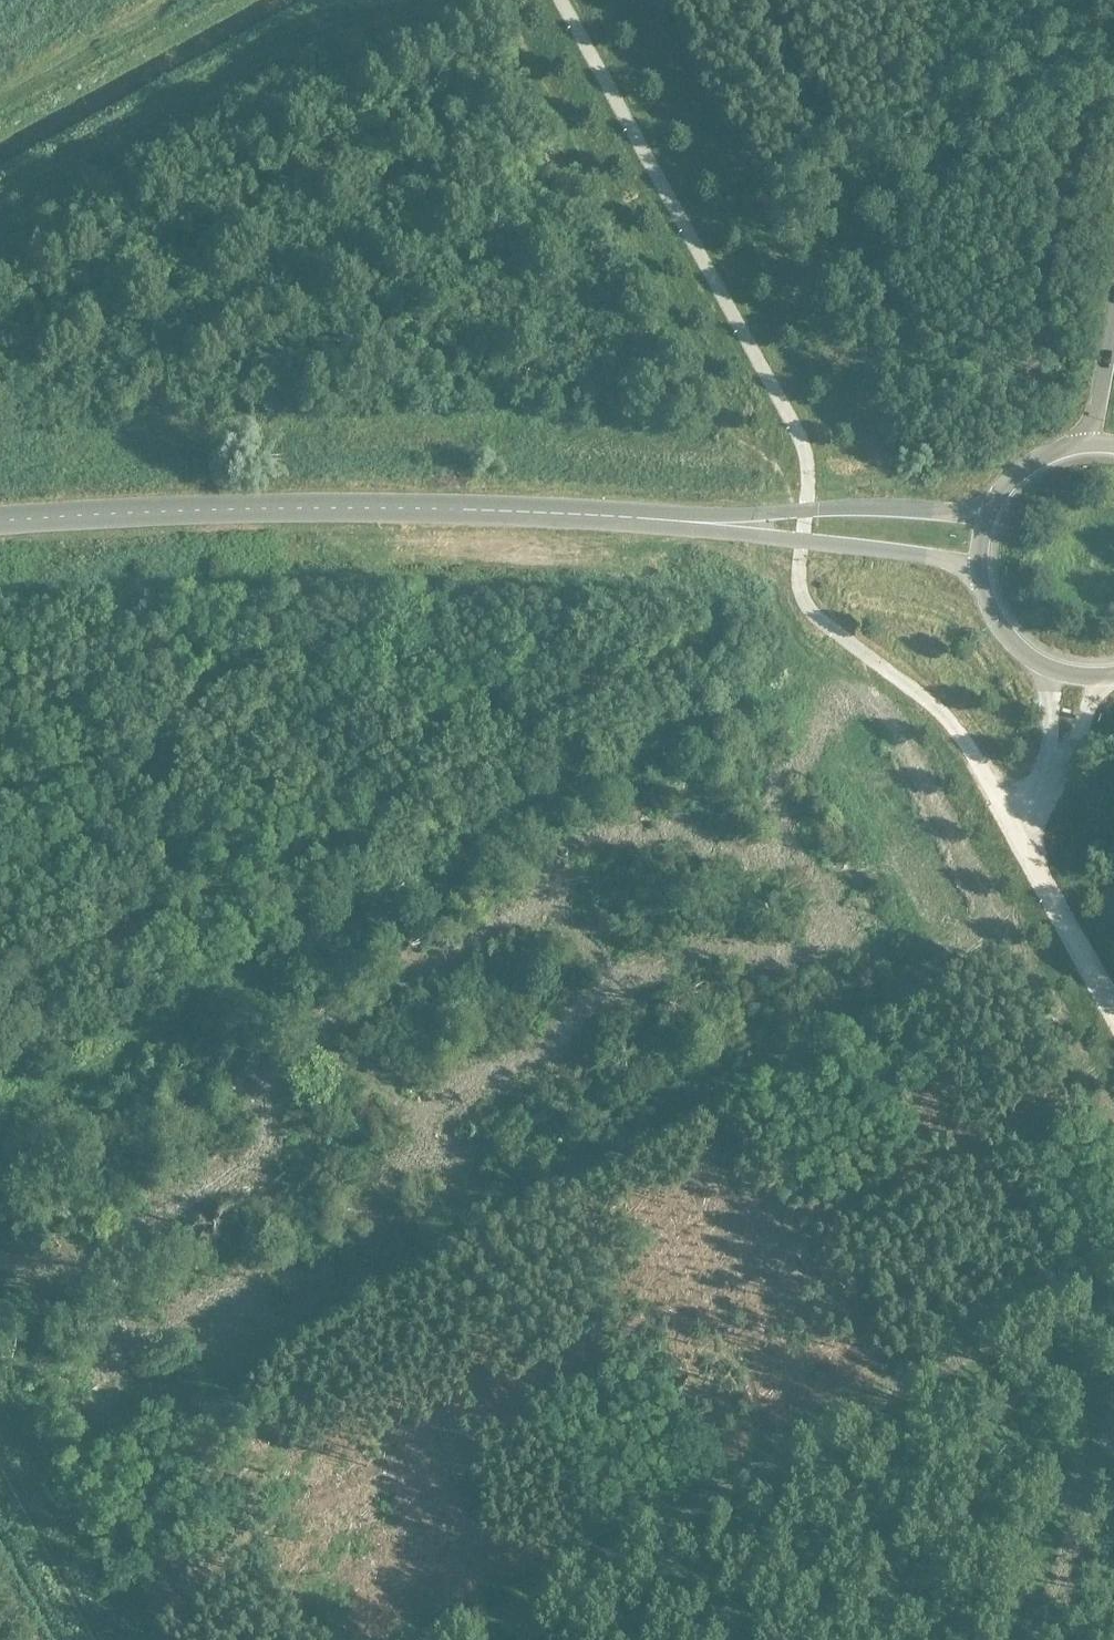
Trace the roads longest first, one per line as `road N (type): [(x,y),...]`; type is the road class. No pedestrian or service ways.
road 1 (tertiary): [(0,524),(207,514),(510,514),(705,528)]
road 2 (residential): [(1113,1014),(997,800),(1053,760)]
road 3 (tertiary): [(994,511),(876,508),(705,528)]
road 4 (tertiary): [(705,528),(937,559),(983,580)]
road 5 (residential): [(1113,299),(1096,397),(1073,453)]

